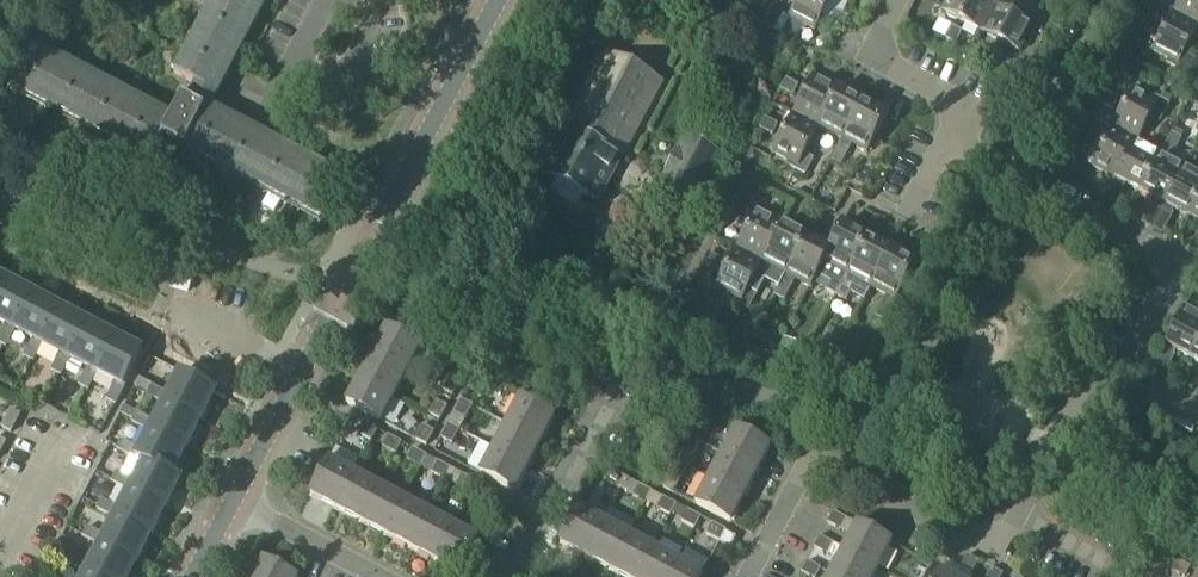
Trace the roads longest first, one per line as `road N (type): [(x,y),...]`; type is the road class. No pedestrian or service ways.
road 1 (tertiary): [(495,0),(234,497)]
road 2 (residential): [(1017,517),(997,553),(813,456),(749,576)]
road 3 (residential): [(1121,375),(1179,264),(956,144)]
road 4 (residential): [(519,576),(607,403),(650,426)]
road 5 (residential): [(956,144),(959,115),(945,97),(873,54),(900,0)]
road 6 (residential): [(1017,517),(1083,389),(1121,375)]
road 7 (residential): [(384,576),(234,497)]
road 8 (residential): [(0,557),(62,433)]

